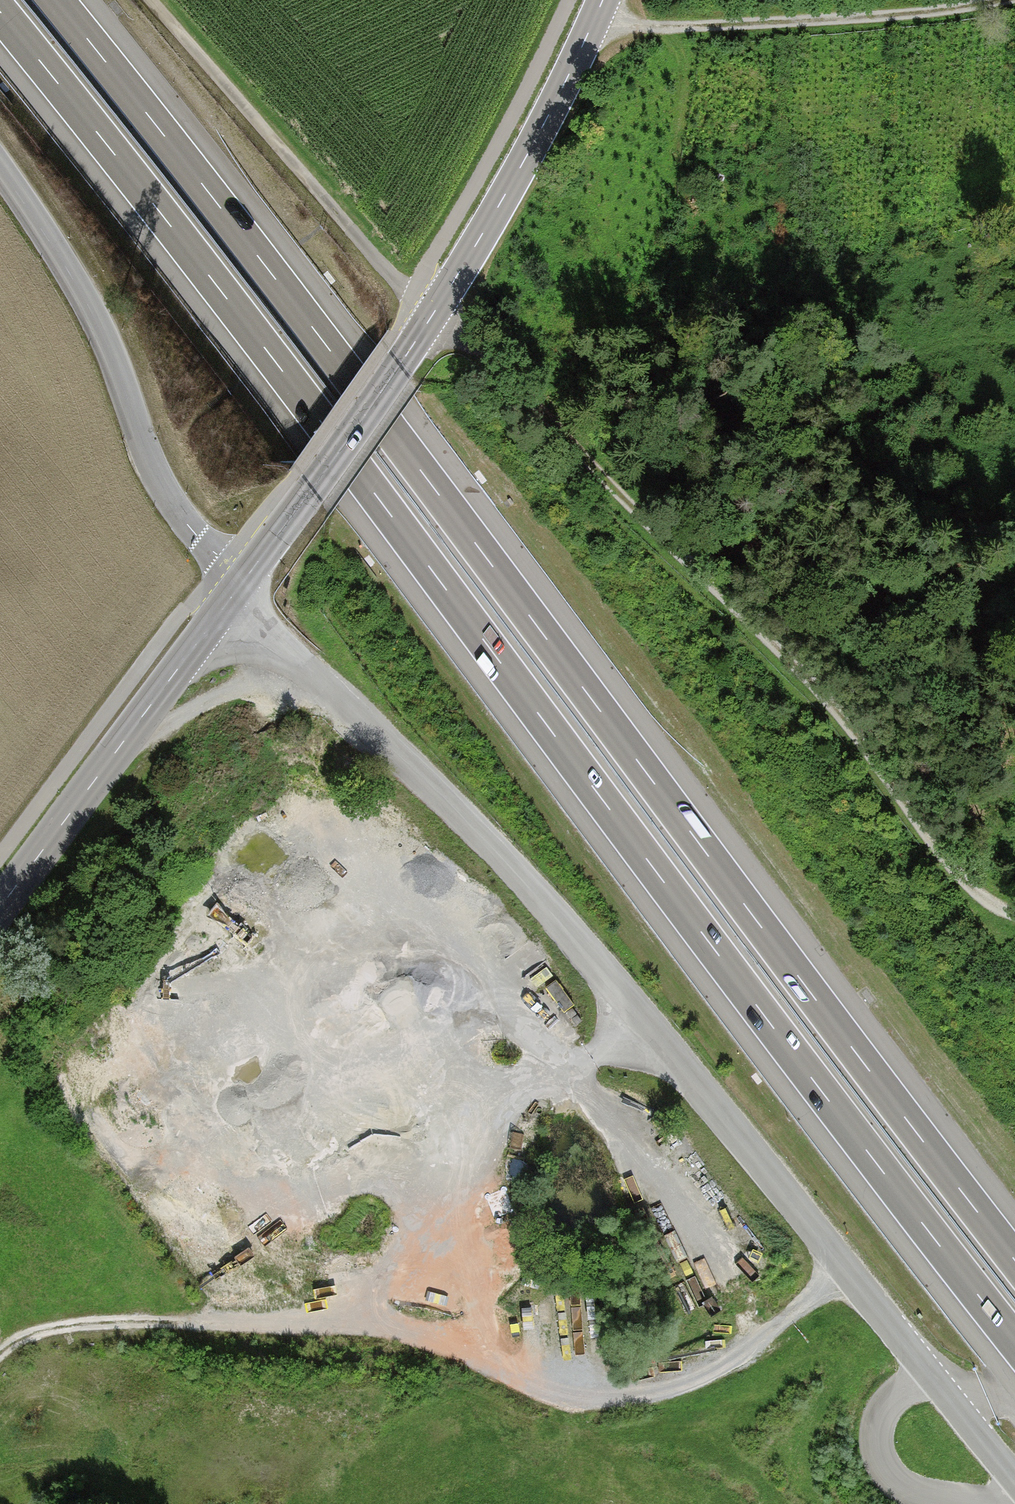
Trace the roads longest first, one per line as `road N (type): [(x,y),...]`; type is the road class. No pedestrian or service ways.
road 1 (motorway): [(0,12),(357,469),(1014,1342)]
road 2 (motorway): [(1014,1259),(56,0)]
road 3 (unclassified): [(1014,1483),(641,1017),(239,586)]
road 4 (track): [(693,1242),(566,1073),(439,937),(408,922),(289,952),(269,995),(271,1033),(298,1057),(521,1086)]
road 5 (track): [(846,1272),(710,1366),(612,1395),(532,1384),(406,1335),(351,1325),(119,1325),(0,1361)]
road 6 (track): [(641,1017),(566,1073),(521,1086),(481,1168),(452,1192),(343,1196),(294,1216),(254,1204),(183,1159),(107,1150),(58,1174),(34,1219),(45,1248),(102,1270),(119,1325)]
road 7 (track): [(434,313),(569,440),(854,741),(966,889),(1014,919)]
road 8 (tertiary): [(603,0),(434,313),(239,586)]
road 9 (unclassified): [(239,586),(187,526),(145,449),(109,350),(0,171)]
road 10 (track): [(269,995),(176,1028),(152,1007),(158,976),(202,913),(218,846),(255,790),(302,751)]
road 11 (track): [(434,313),(151,0)]
road 12 (track): [(996,0),(911,18),(654,29),(600,8)]
road 13 (tertiary): [(239,586),(0,907)]
road 14 (track): [(351,706),(302,751),(297,780),(358,837)]
road 15 (track): [(351,1325),(452,1192)]
road 16 (track): [(102,1270),(183,1159)]

